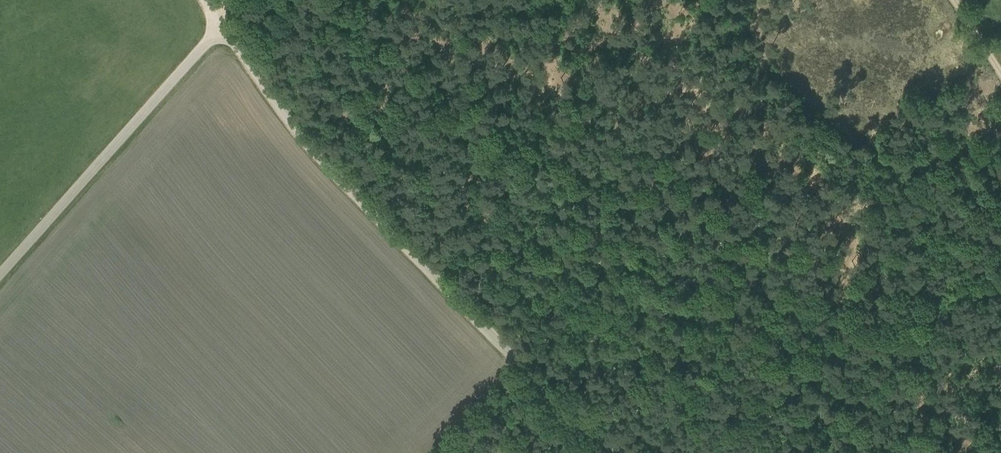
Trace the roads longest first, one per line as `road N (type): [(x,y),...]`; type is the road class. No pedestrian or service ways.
road 1 (unclassified): [(624,452),(543,389),(307,143),(222,24)]
road 2 (unclassified): [(222,24),(0,272)]

